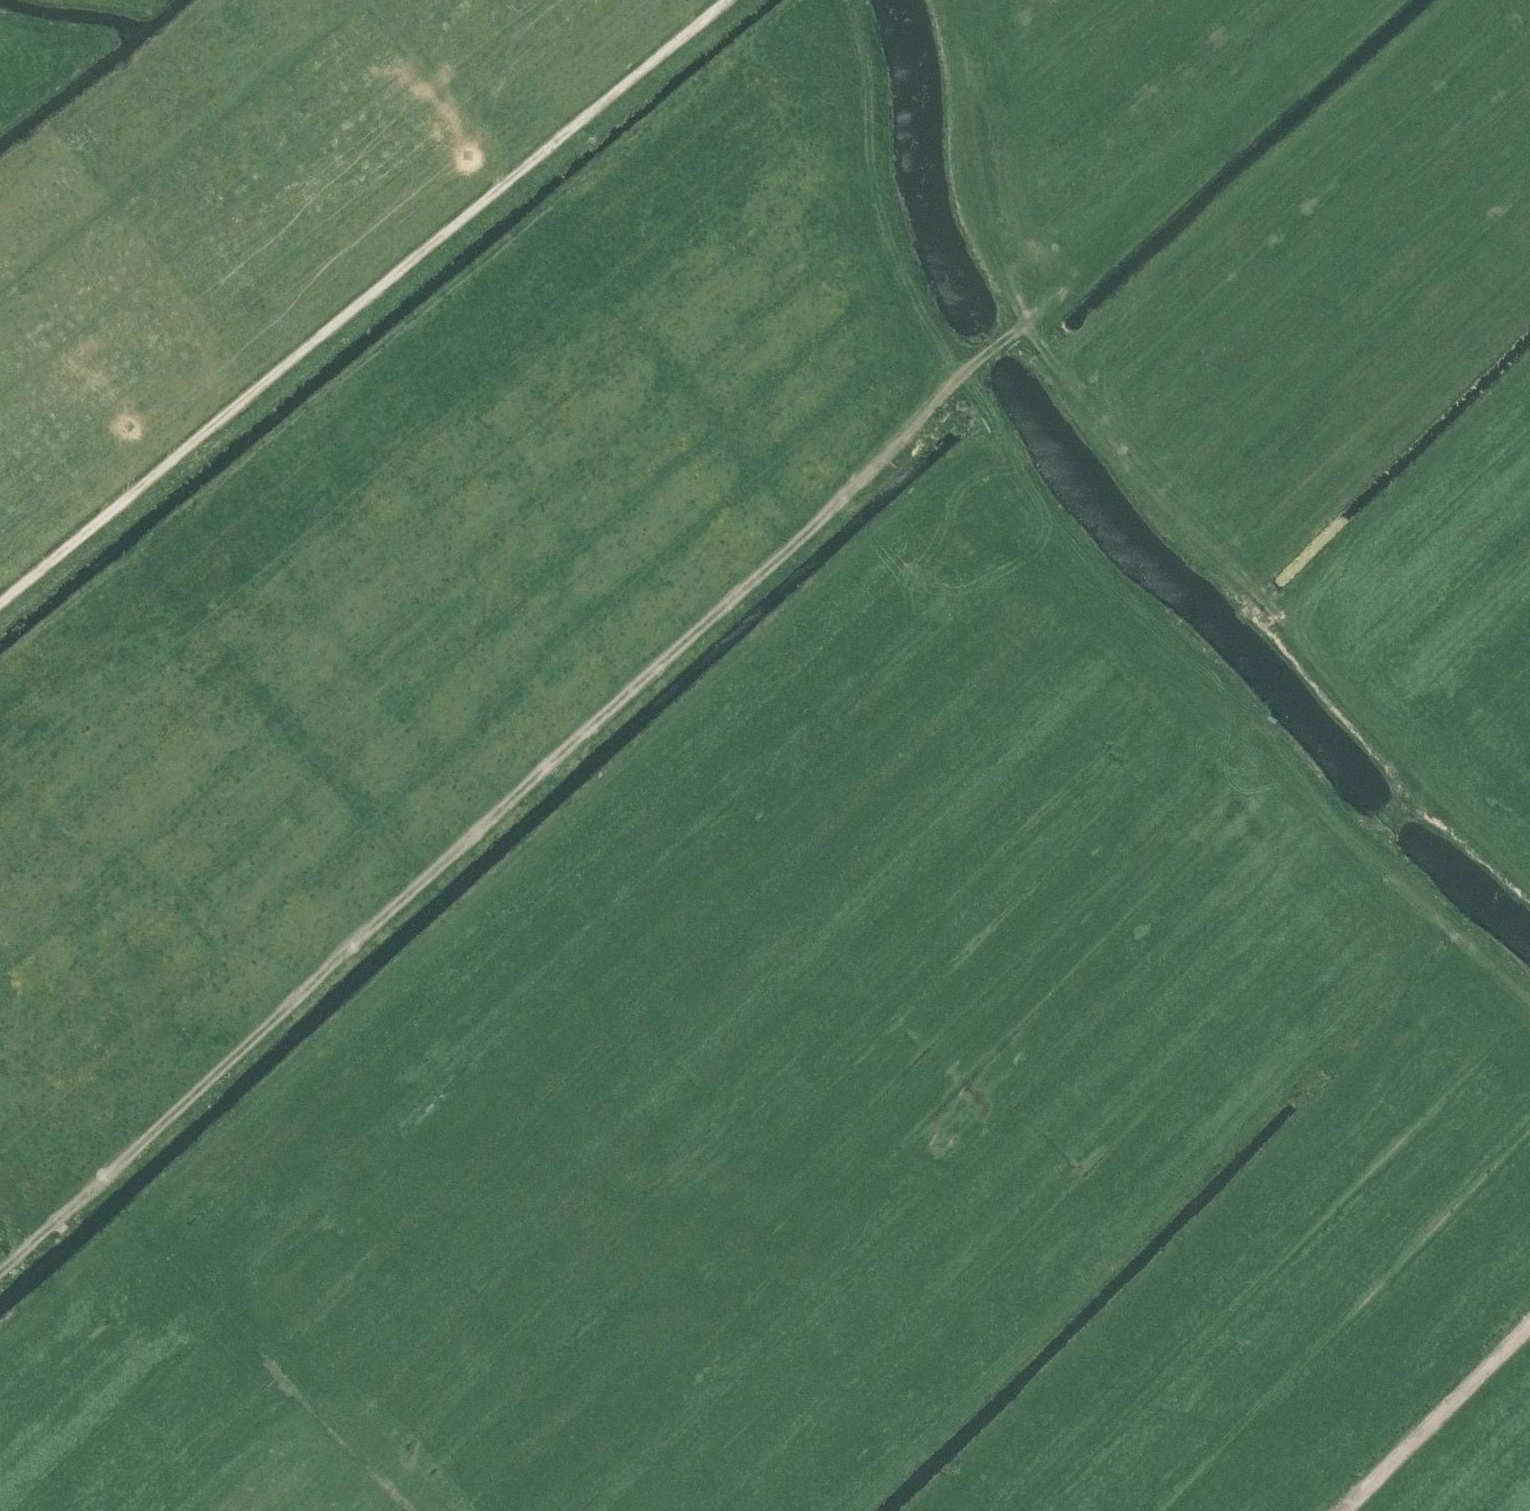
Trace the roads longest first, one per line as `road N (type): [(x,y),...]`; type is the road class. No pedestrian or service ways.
road 1 (track): [(733,0),(0,613)]

